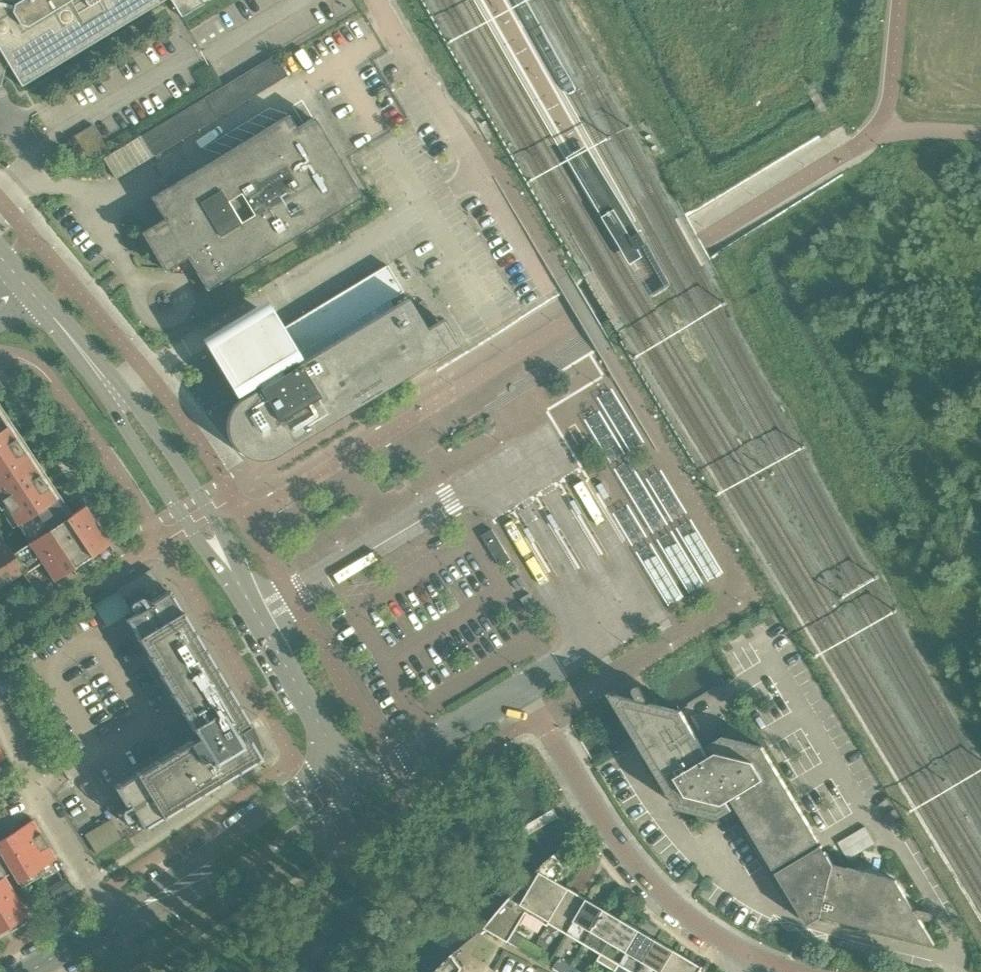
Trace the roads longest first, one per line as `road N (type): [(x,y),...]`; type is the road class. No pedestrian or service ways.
road 1 (residential): [(752,957),(671,903),(626,852),(525,690)]
road 2 (tertiary): [(341,763),(119,918)]
road 3 (tertiary): [(119,918),(189,893),(327,810),(345,780)]
road 4 (tertiary): [(257,615),(211,511),(116,392)]
road 5 (tertiary): [(116,392),(145,458),(257,615)]
road 6 (residential): [(119,918),(44,805),(0,706)]
road 7 (residential): [(525,690),(394,768),(345,780)]
road 8 (residential): [(477,170),(379,0)]
road 9 (tertiary): [(257,615),(341,763)]
road 10 (residential): [(674,0),(698,42),(724,45),(781,19),(788,0)]
road 11 (tertiary): [(116,392),(38,300)]

